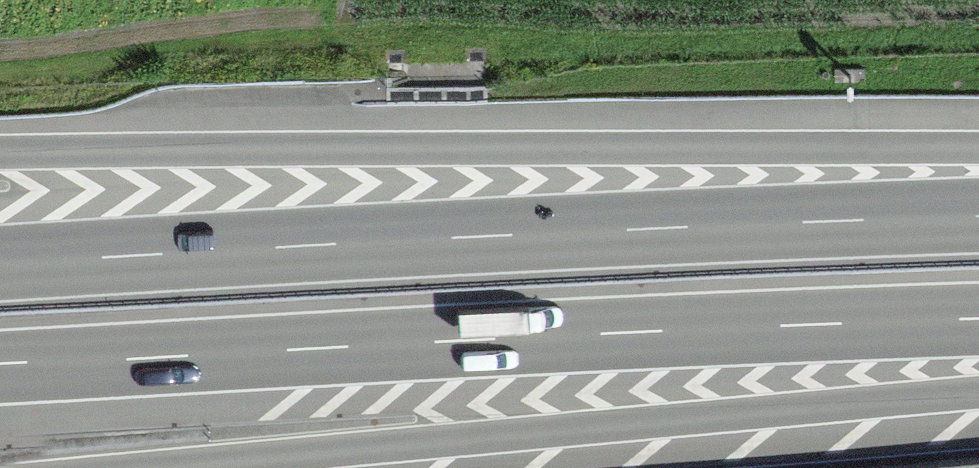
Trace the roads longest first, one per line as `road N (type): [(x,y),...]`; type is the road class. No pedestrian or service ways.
road 1 (motorway): [(978,210),(0,260)]
road 2 (motorway): [(0,366),(978,317)]
road 3 (motorway): [(978,147),(0,155)]
road 4 (motorway): [(165,467),(978,391)]

